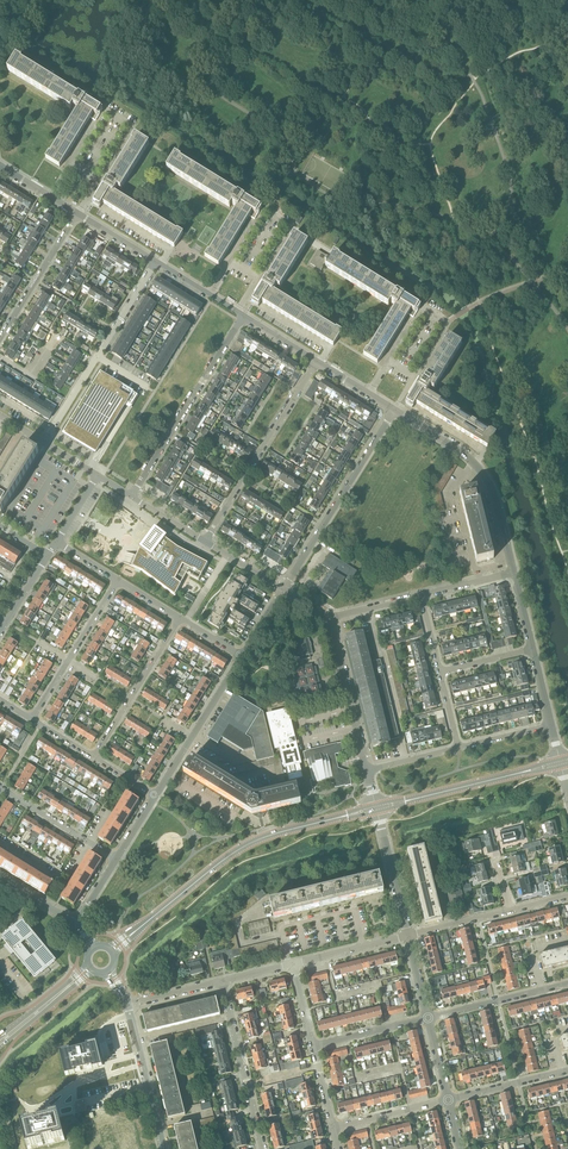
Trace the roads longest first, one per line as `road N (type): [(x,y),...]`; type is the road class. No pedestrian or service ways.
road 1 (residential): [(77,214),(134,126),(106,109),(52,198)]
road 2 (residential): [(394,410),(450,321),(424,305),(370,395)]
road 3 (residential): [(237,311),(291,227),(266,212),(212,295)]
road 4 (tertiary): [(150,919),(243,847),(339,817)]
road 5 (residential): [(244,316),(132,496)]
road 6 (unclassified): [(514,571),(482,472),(394,410)]
road 7 (residential): [(44,442),(155,262)]
road 8 (residential): [(205,541),(316,362)]
road 9 (residential): [(284,589),(394,410)]
road 10 (residential): [(264,1148),(223,981)]
road 11 (residential): [(156,796),(242,656)]
road 12 (residential): [(32,719),(118,580)]
road 13 (residential): [(180,618),(94,757)]
road 14 (unclassified): [(165,1148),(128,1004)]
road 15 (residential): [(77,214),(0,339)]
road 16 (residential): [(428,1018),(567,983)]
road 17 (unclassified): [(363,755),(328,619)]
road 18 (residential): [(117,859),(0,787)]
road 19 (unclassified): [(408,936),(377,812)]
road 20 (residential): [(448,1100),(567,1070)]

